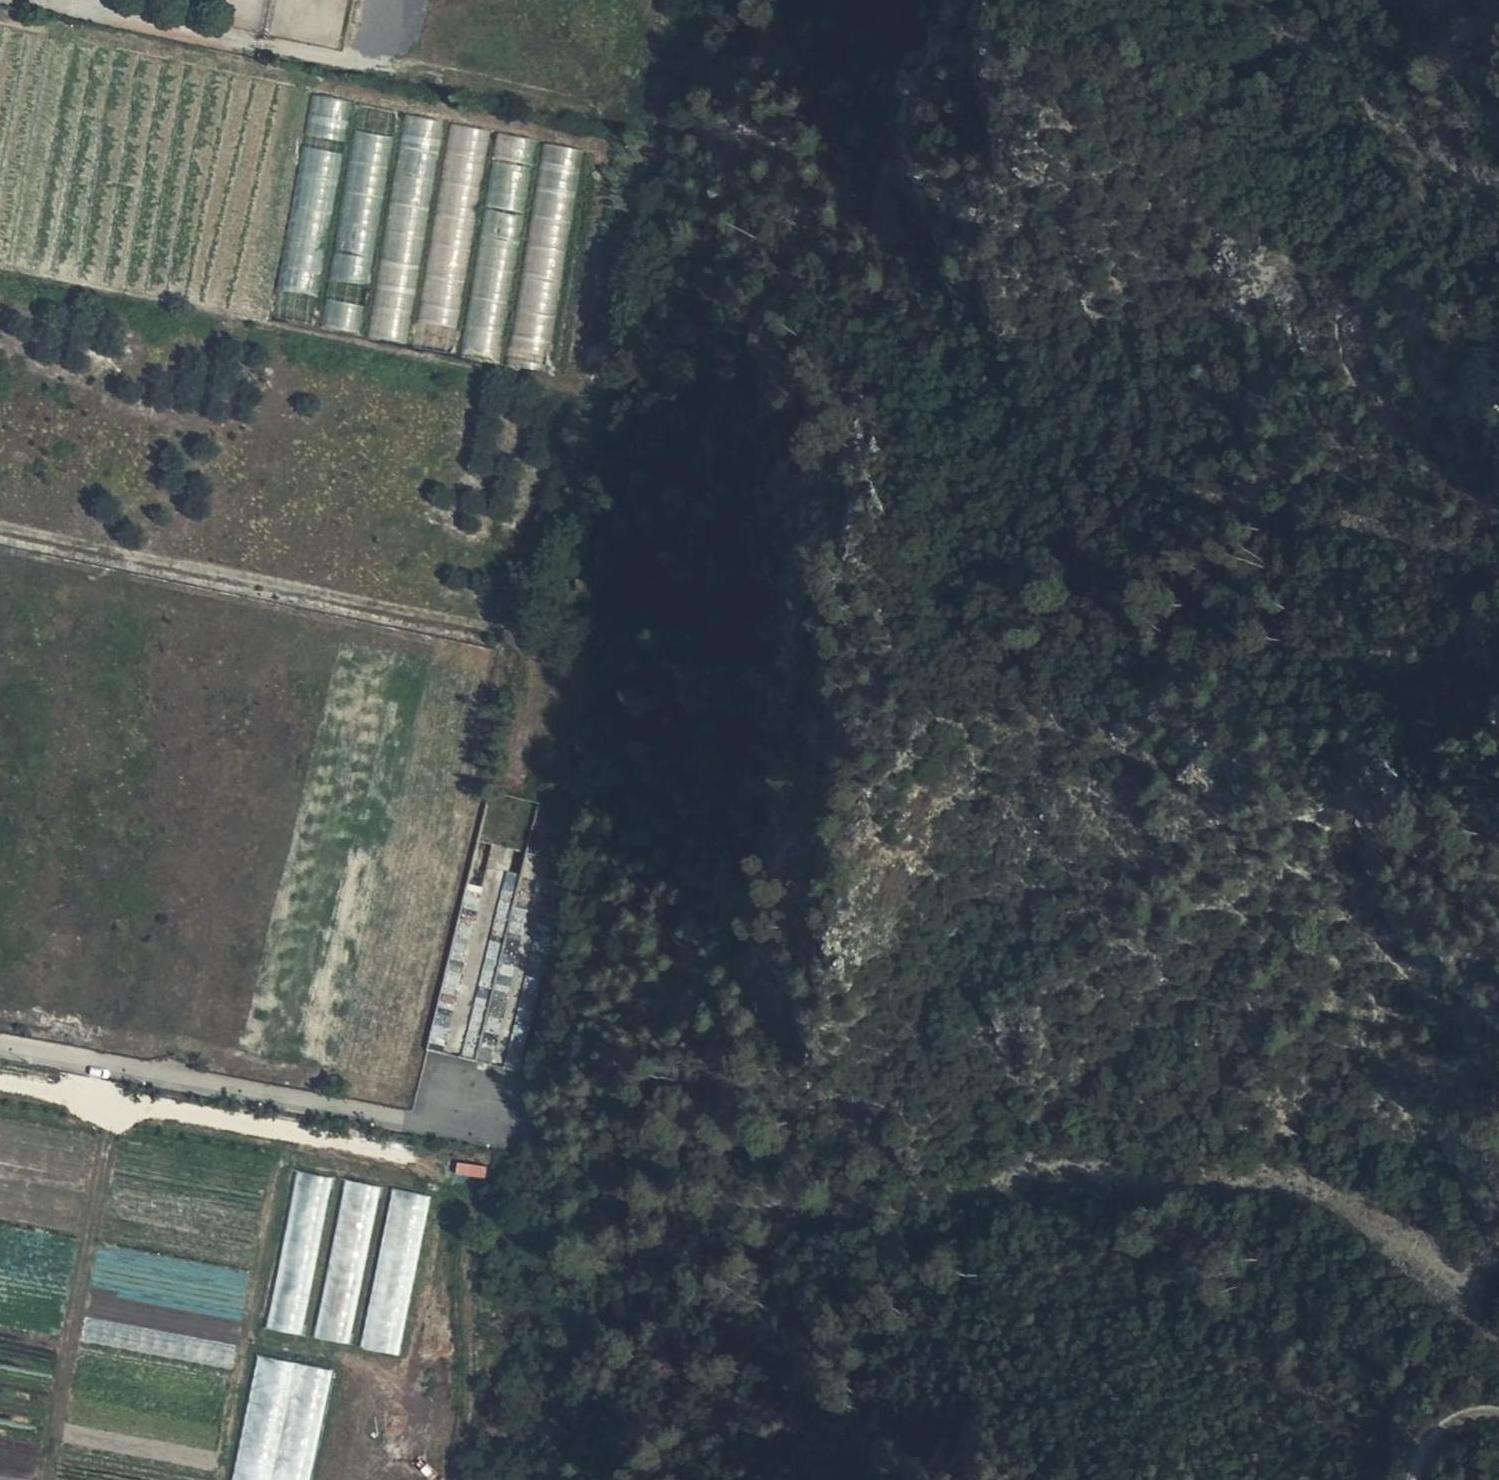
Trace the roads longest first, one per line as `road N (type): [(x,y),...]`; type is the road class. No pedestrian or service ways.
road 1 (unclassified): [(0,1047),(499,1126)]

